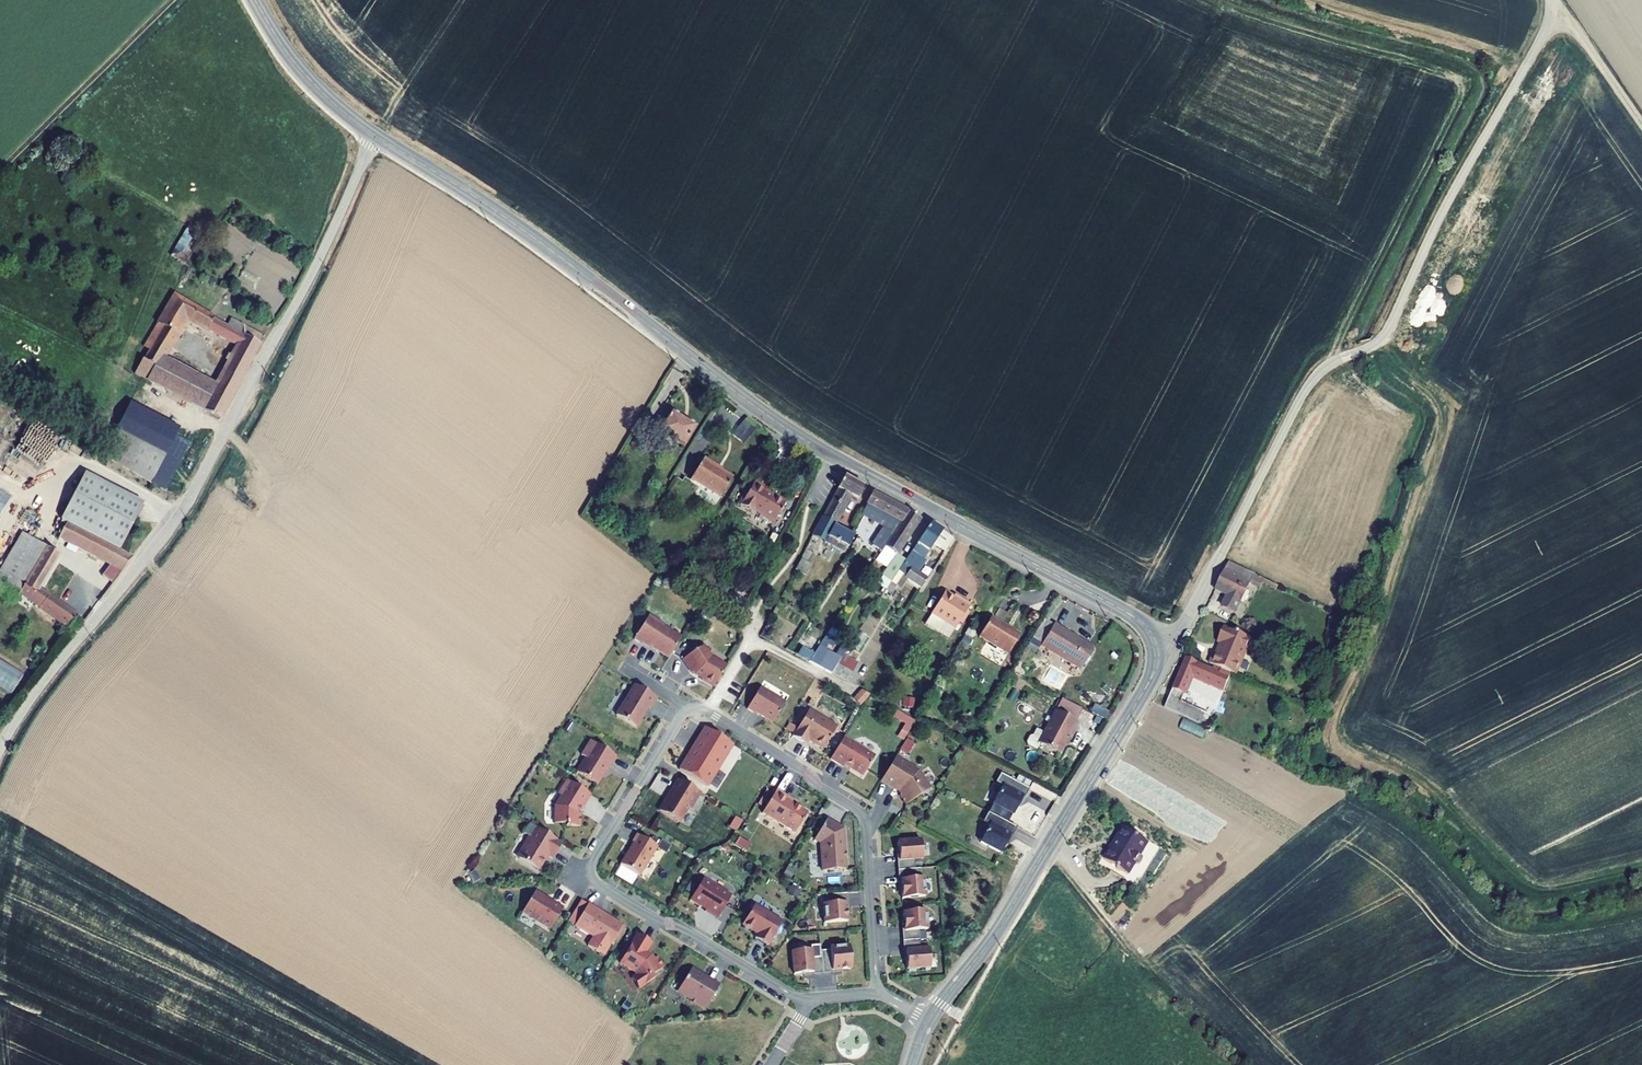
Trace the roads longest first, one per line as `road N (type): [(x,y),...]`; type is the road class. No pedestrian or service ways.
road 1 (tertiary): [(374,134),(528,232),(786,428),(1136,619),(1155,650)]
road 2 (unclassified): [(0,749),(192,492),(309,278),(374,134)]
road 3 (residential): [(687,707),(584,875),(808,1004)]
road 4 (tertiary): [(1155,650),(1139,700),(994,935),(929,1020)]
road 5 (unclassified): [(1551,0),(1545,30),(1445,207),(1392,323),(1358,352)]
road 6 (residential): [(877,992),(861,812),(709,711),(687,707)]
road 7 (unclassified): [(1155,650),(1186,623),(1311,383),(1358,352)]
road 8 (track): [(179,0),(0,173)]
road 9 (tertiary): [(254,0),(309,81),(374,134)]
road 10 (track): [(1552,15),(1582,37),(1641,123)]

